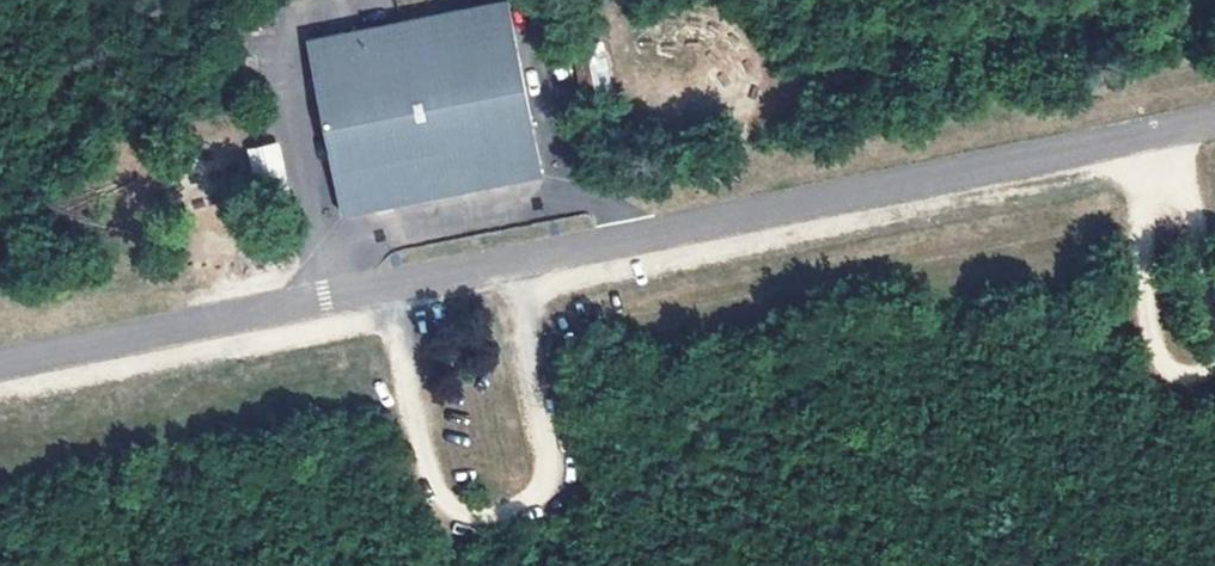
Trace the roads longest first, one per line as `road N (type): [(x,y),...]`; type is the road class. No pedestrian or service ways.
road 1 (unclassified): [(1214,120),(0,361)]
road 2 (track): [(391,285),(440,500),(453,513),(479,517),(521,510),(542,488),(549,455),(511,261)]
road 3 (track): [(1130,137),(1160,361),(1199,381),(1214,374)]
road 4 (track): [(1214,296),(1188,125)]

